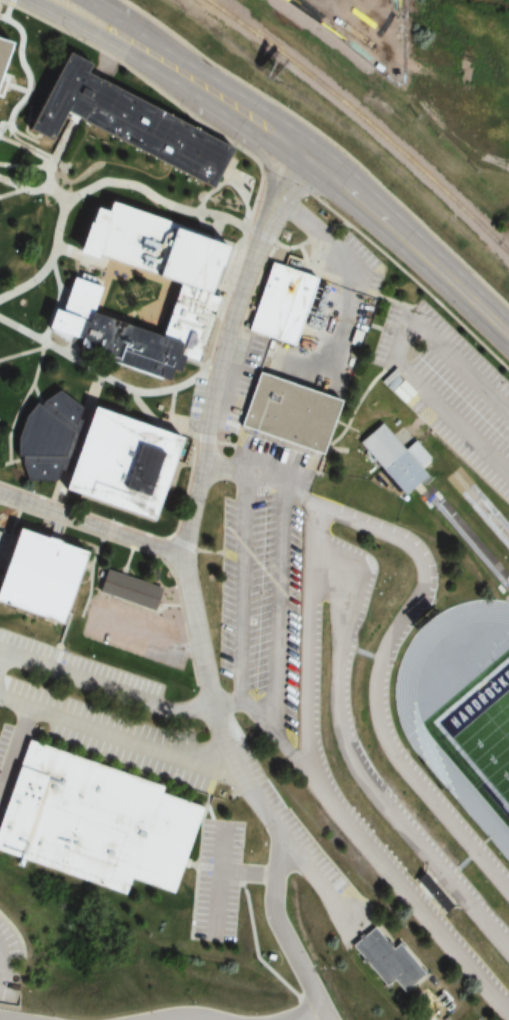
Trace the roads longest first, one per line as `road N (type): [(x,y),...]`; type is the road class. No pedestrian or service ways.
road 1 (residential): [(261,235),(180,551),(223,747),(292,844)]
road 2 (primary): [(206,88),(384,219)]
road 3 (residential): [(292,844),(279,875),(278,909),(325,1001),(287,1019)]
road 4 (primary): [(31,0),(206,88)]
road 5 (primary): [(384,219),(508,337)]
road 6 (primary): [(206,88),(160,41),(92,0)]

